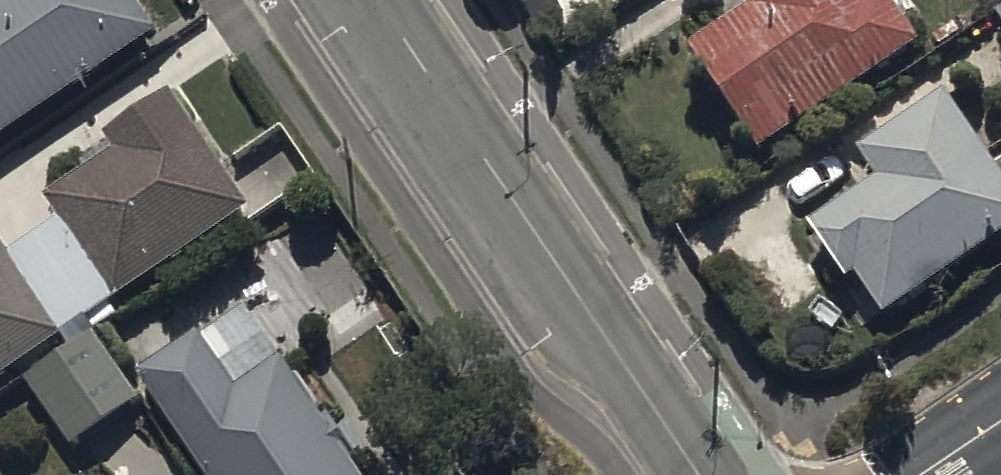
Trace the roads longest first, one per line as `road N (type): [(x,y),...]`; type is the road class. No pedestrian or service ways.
road 1 (tertiary): [(697,474),(376,0)]

